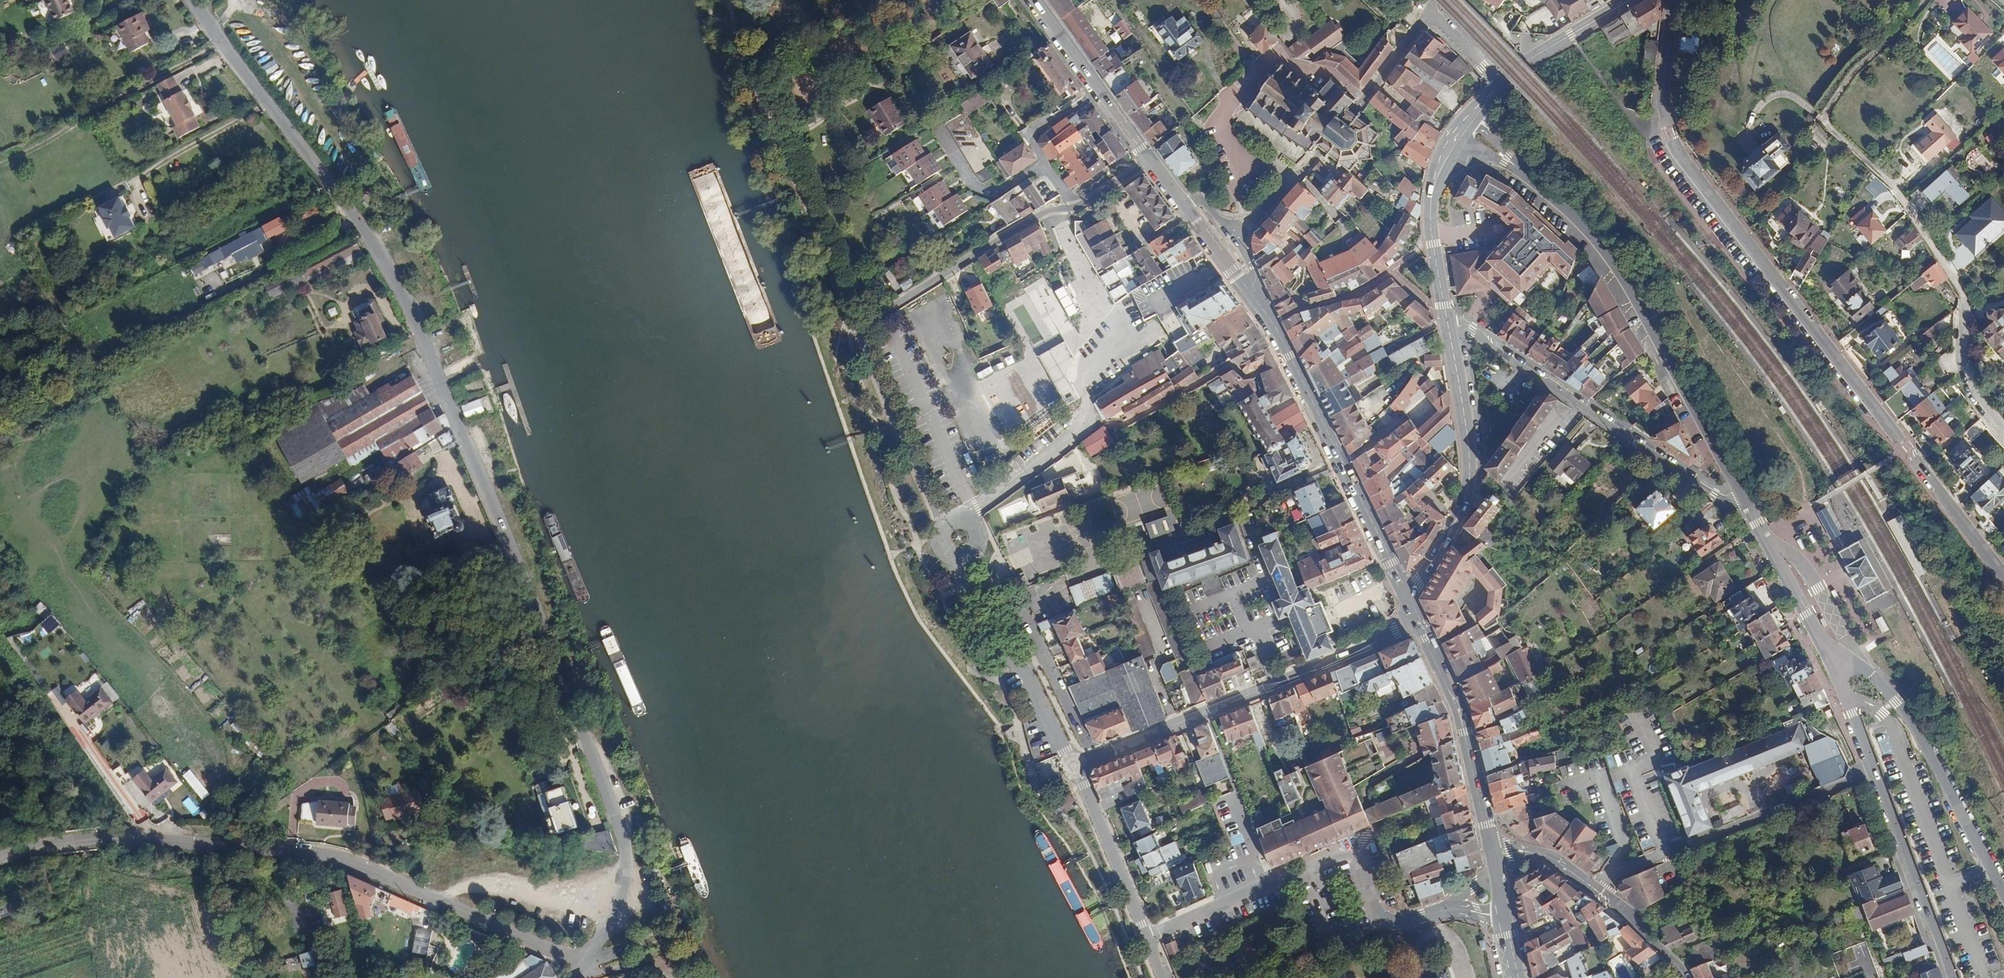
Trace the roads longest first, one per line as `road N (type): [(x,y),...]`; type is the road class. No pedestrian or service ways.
road 1 (residential): [(186,0),(275,131),(374,244),(437,376),(605,786),(622,853),(612,912),(587,964)]
road 2 (residential): [(1673,0),(1664,104),(1677,151),(2003,573)]
road 3 (residential): [(0,863),(51,847),(163,840),(310,856),(360,869),(587,964)]
road 4 (residential): [(1926,0),(1852,73),(1824,118),(1901,193),(1964,299),(1967,373),(2003,433)]
road 5 (residential): [(1507,159),(1573,213),(1617,264),(1746,499)]
road 6 (residential): [(1077,767),(1418,622)]
road 7 (residential): [(860,320),(769,118),(731,0)]
road 8 (primary): [(1251,289),(1291,353),(1406,594)]
road 9 (residential): [(1595,891),(1615,870),(1872,764)]
road 10 (residential): [(2003,890),(1897,702),(1859,663),(1833,669)]
road 11 (residential): [(1241,232),(1323,147),(1430,11)]
road 12 (residential): [(1076,207),(1046,213),(860,320)]
road 13 (residential): [(962,558),(977,619),(1026,671),(1077,767)]
road 14 (residential): [(1543,381),(1712,496),(1746,499)]
road 15 (primary): [(1418,622),(1457,700),(1491,841)]
road 16 (residential): [(1872,764),(1953,977)]
road 17 (residential): [(1164,977),(1077,767)]
road 18 (residential): [(948,524),(860,320)]
road 19 (primary): [(1035,0),(1151,160)]
road 20 (residential): [(1746,499),(1833,669)]
road 21 (tertiary): [(1454,143),(1437,174),(1431,225),(1448,320)]
road 22 (tertiary): [(1448,320),(1470,450),(1467,493)]
road 23 (residential): [(966,520),(1098,421)]
road 24 (tertiary): [(1631,0),(1502,85)]
road 25 (residential): [(1045,167),(987,198),(943,130)]
road 26 (residential): [(1543,381),(1467,493)]
road 27 (track): [(622,853),(671,969)]
road 28 (residential): [(1682,977),(1595,891)]

